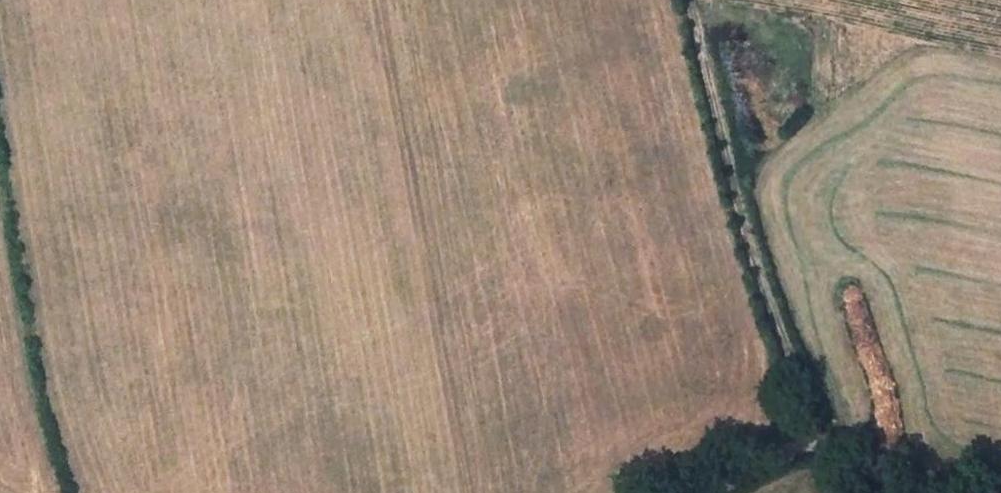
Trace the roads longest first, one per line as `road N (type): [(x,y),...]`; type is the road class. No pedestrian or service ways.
road 1 (track): [(718,492),(817,440),(748,251),(687,0)]
road 2 (track): [(58,492),(0,193)]

